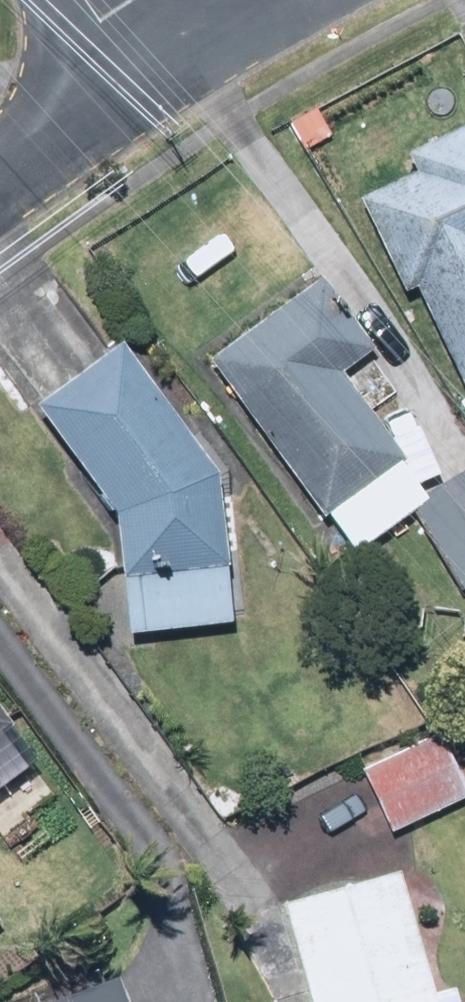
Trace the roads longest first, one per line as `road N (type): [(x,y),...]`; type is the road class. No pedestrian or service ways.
road 1 (residential): [(140,81),(299,0)]
road 2 (residential): [(0,186),(140,81)]

